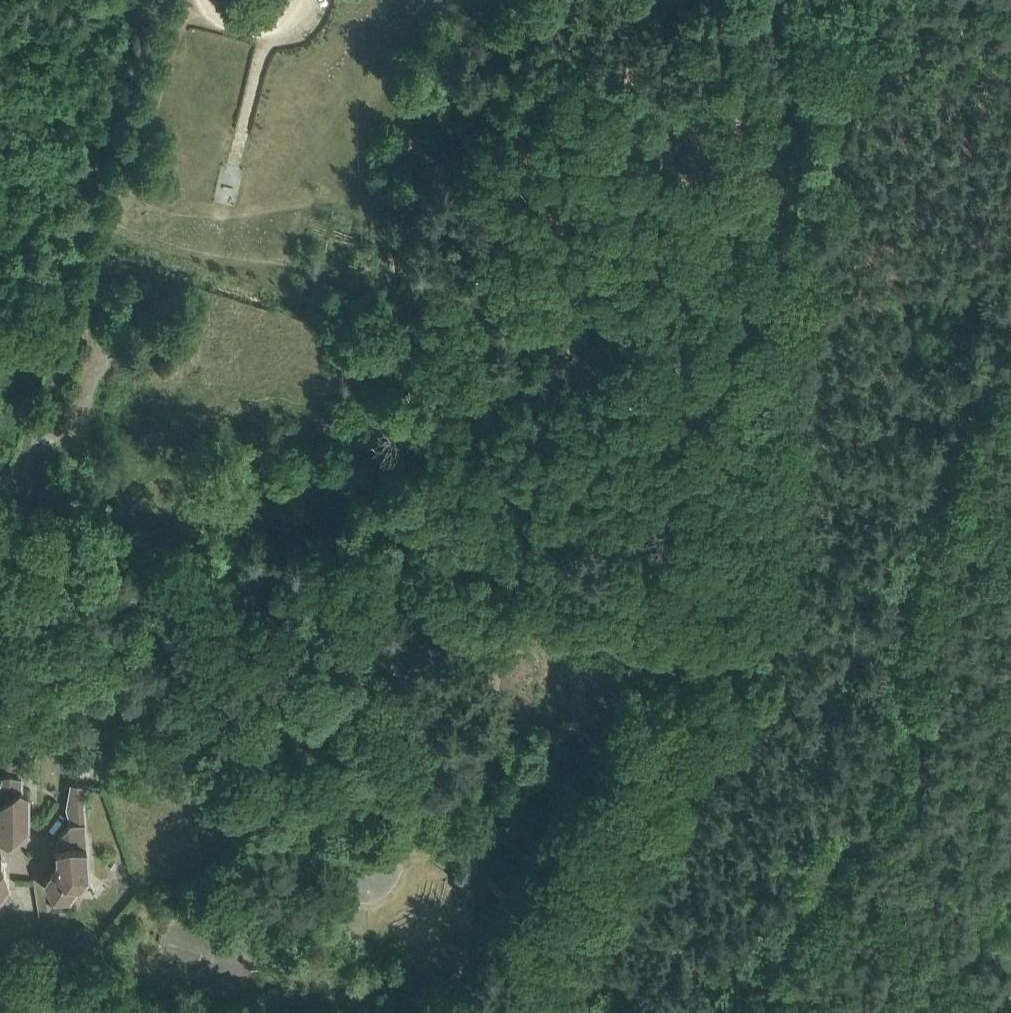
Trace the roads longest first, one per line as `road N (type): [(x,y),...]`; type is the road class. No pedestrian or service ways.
road 1 (unclassified): [(443,1012),(462,961),(496,611),(460,591),(181,526),(67,503),(18,509)]
road 2 (track): [(692,1012),(897,735),(918,567),(1010,314)]
road 3 (unclassified): [(18,509),(185,0)]
road 4 (unclassified): [(197,0),(217,19),(275,35),(314,0)]

